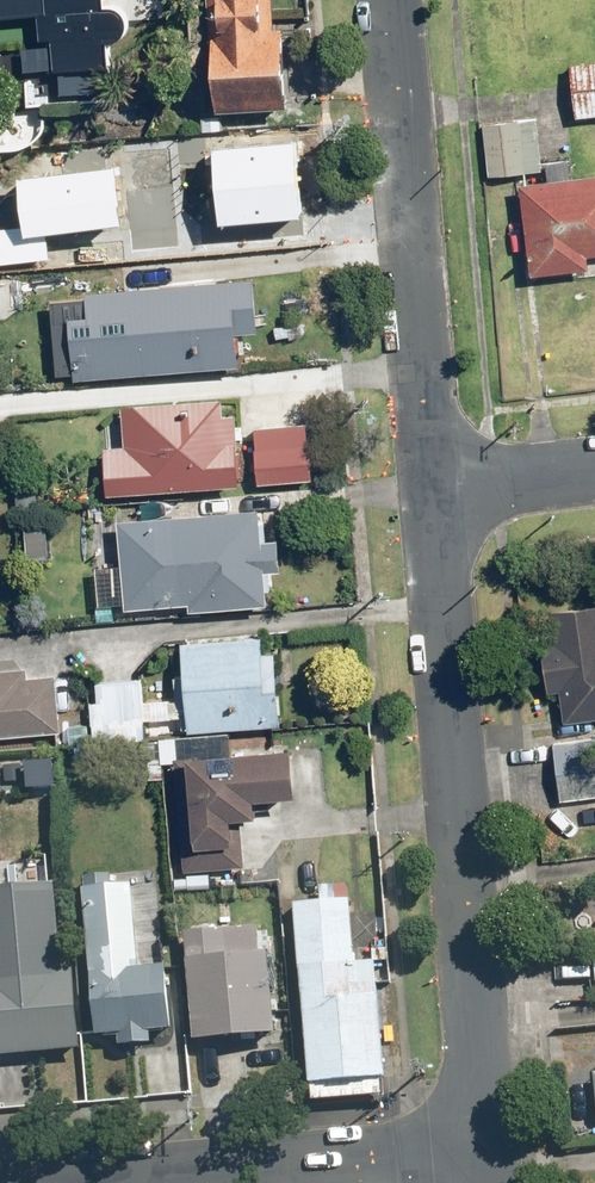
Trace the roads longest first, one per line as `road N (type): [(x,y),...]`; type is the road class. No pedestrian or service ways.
road 1 (residential): [(430,484),(481,1149)]
road 2 (residential): [(394,0),(430,484)]
road 3 (residential): [(481,1149),(78,1182)]
road 4 (residential): [(594,464),(430,484)]

